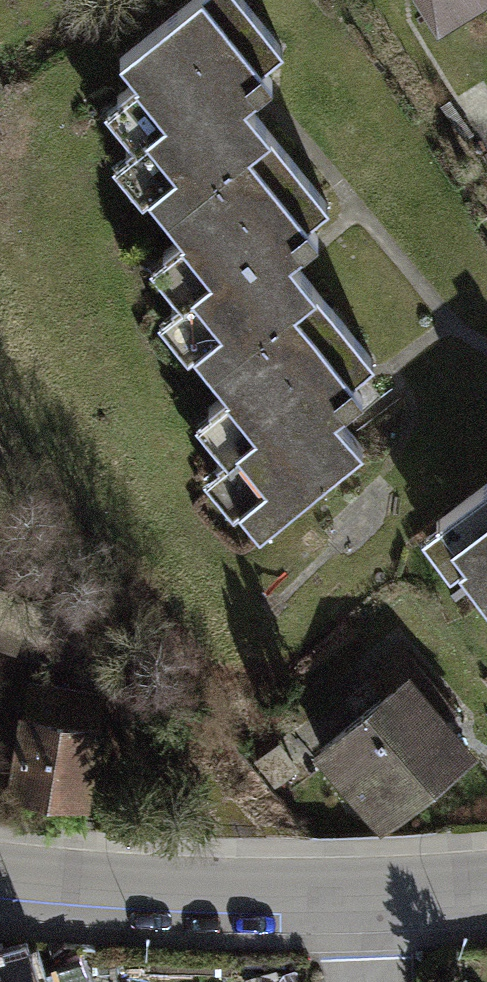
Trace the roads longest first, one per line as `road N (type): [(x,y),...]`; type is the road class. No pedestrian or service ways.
road 1 (residential): [(361,896),(167,893),(0,879)]
road 2 (residential): [(486,885),(361,896)]

